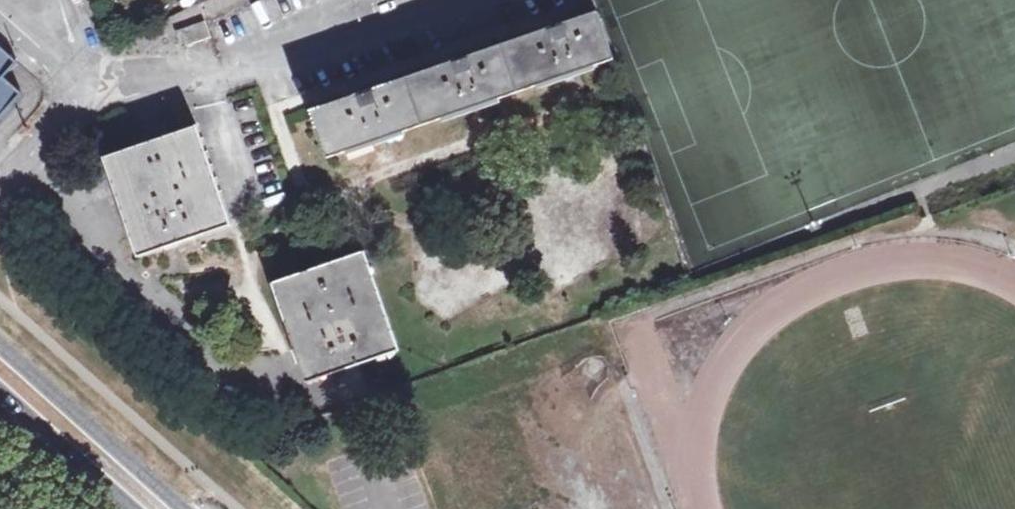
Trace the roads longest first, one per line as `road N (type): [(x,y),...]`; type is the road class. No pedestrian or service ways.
road 1 (secondary): [(184,508),(0,348)]
road 2 (secondary): [(0,397),(124,508)]
road 3 (residential): [(0,191),(78,91)]

